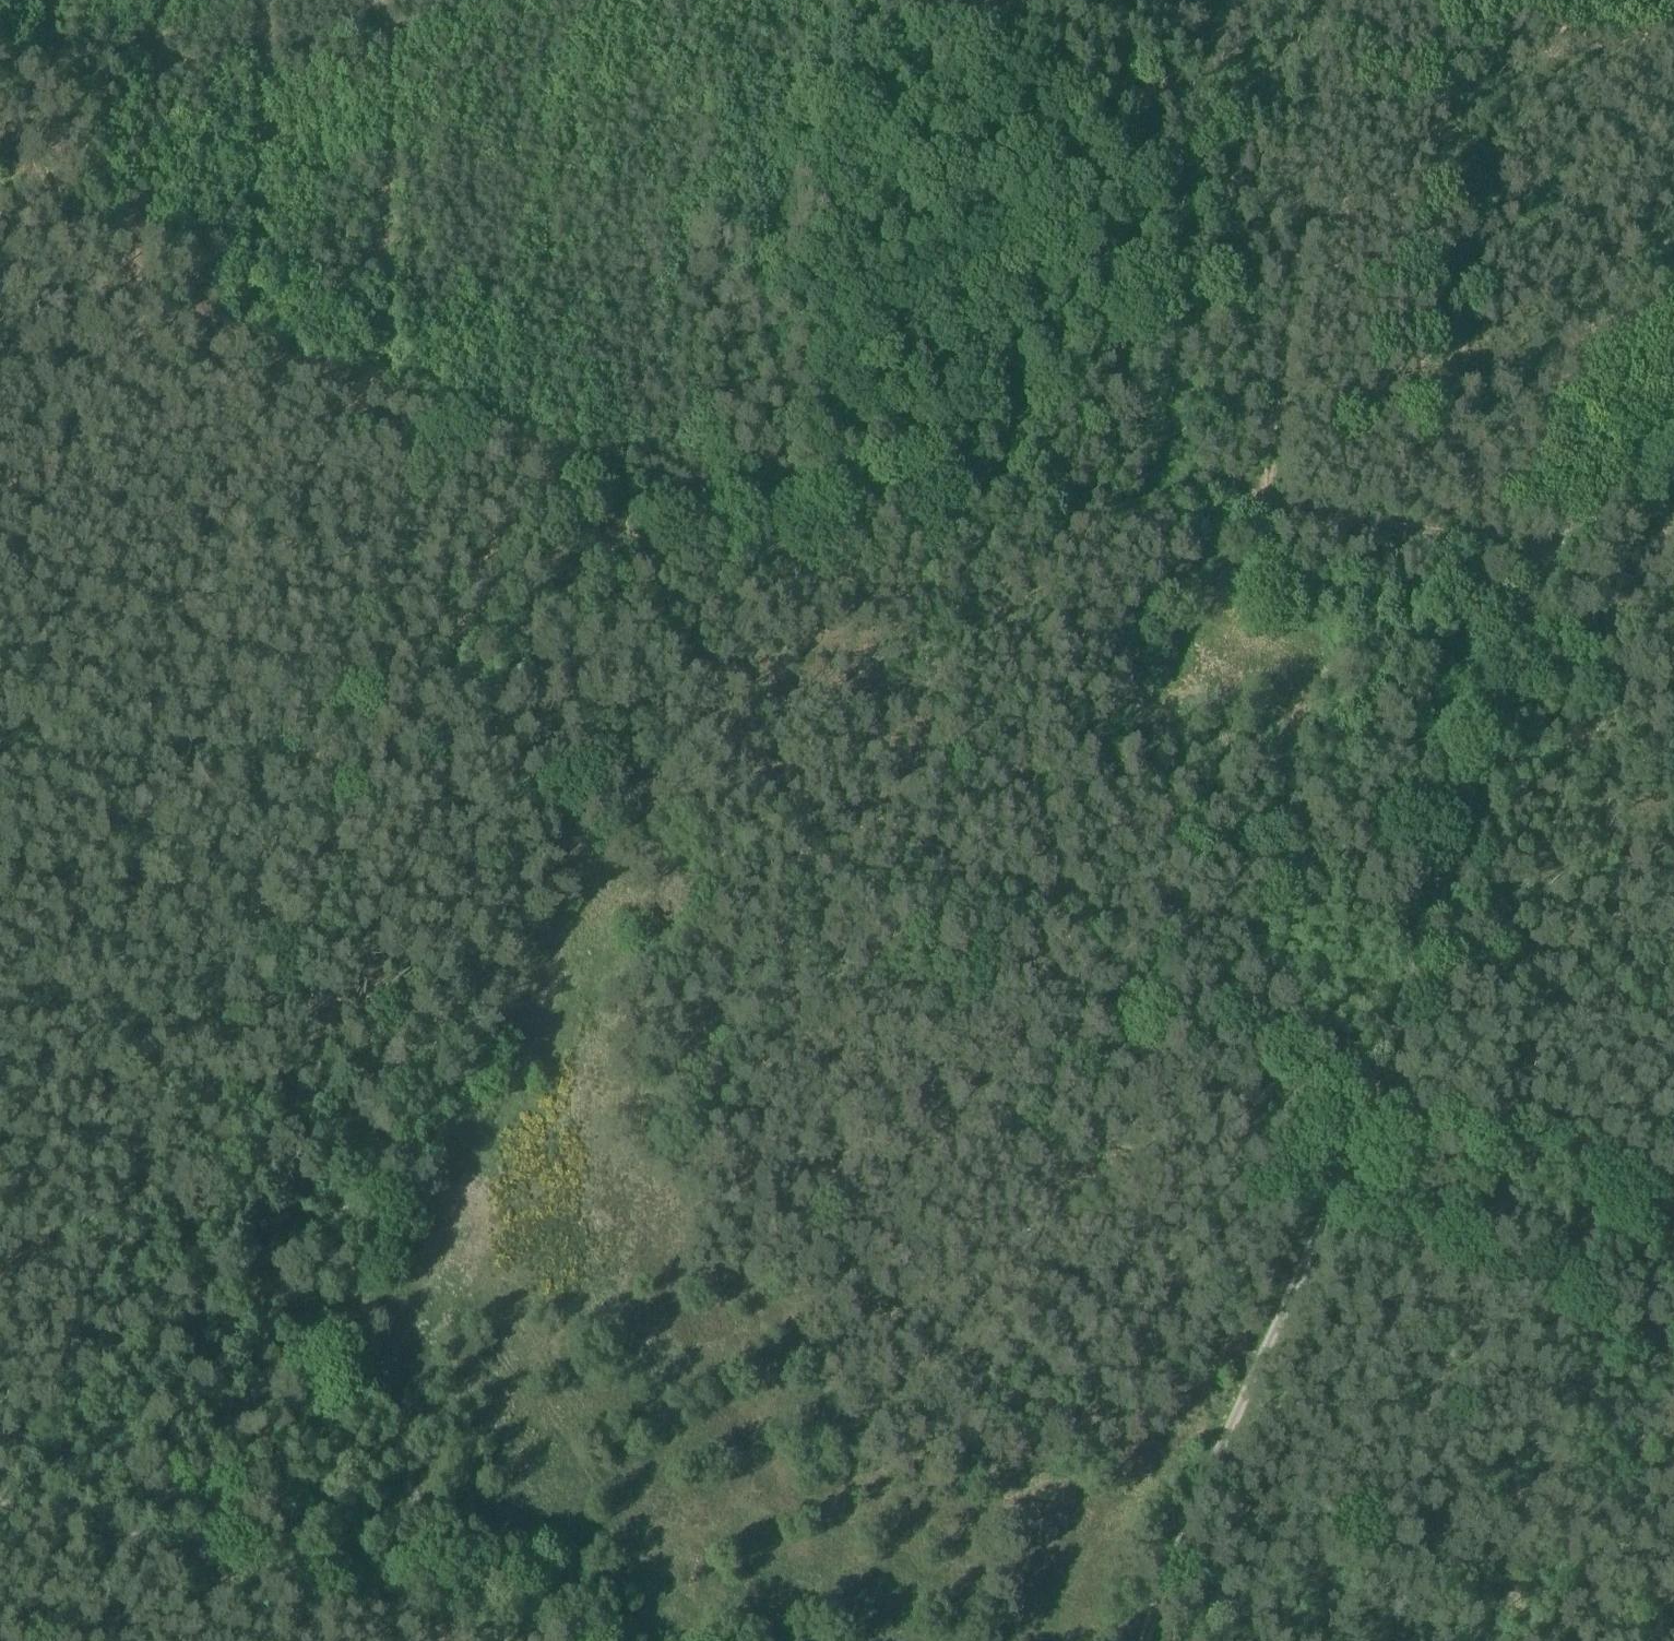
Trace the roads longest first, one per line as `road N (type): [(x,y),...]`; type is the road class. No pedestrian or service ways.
road 1 (track): [(1175,1640),(1583,551),(1605,507),(1673,438)]
road 2 (track): [(0,1497),(484,1640)]
road 3 (track): [(1583,551),(1301,516),(1261,491)]

